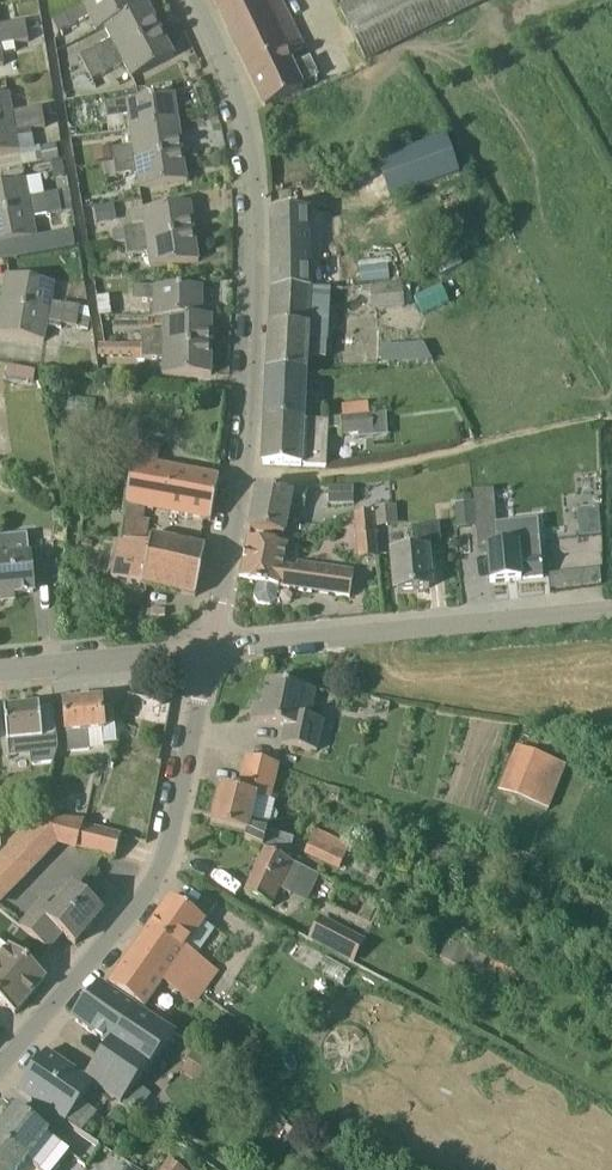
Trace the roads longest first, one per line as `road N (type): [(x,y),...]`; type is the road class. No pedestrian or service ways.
road 1 (residential): [(204,650),(245,437),(257,293),(250,171),(215,54),(188,0)]
road 2 (residential): [(0,1063),(150,887),(170,838),(204,650)]
road 3 (residential): [(204,650),(611,613)]
road 4 (residential): [(0,669),(204,650)]

